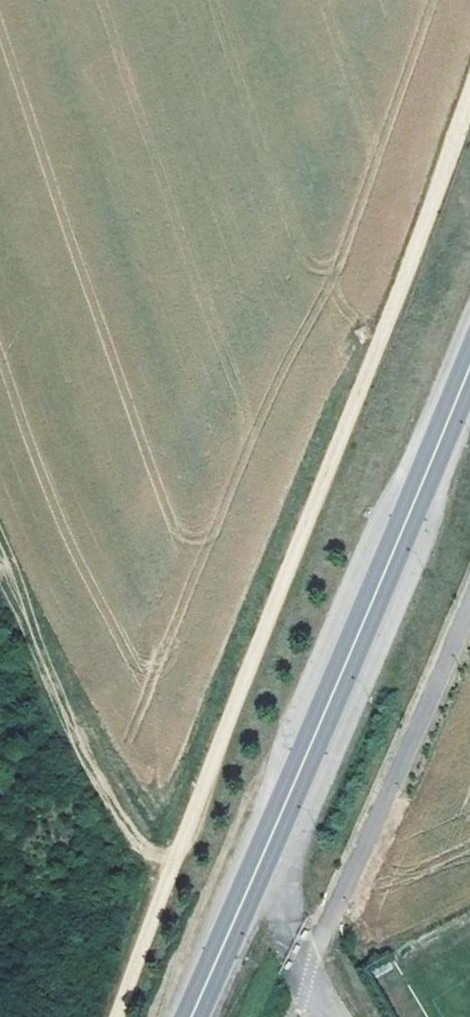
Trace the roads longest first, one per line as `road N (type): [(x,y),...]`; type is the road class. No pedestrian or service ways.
road 1 (track): [(469,92),(115,1016)]
road 2 (primary): [(190,1016),(469,365)]

